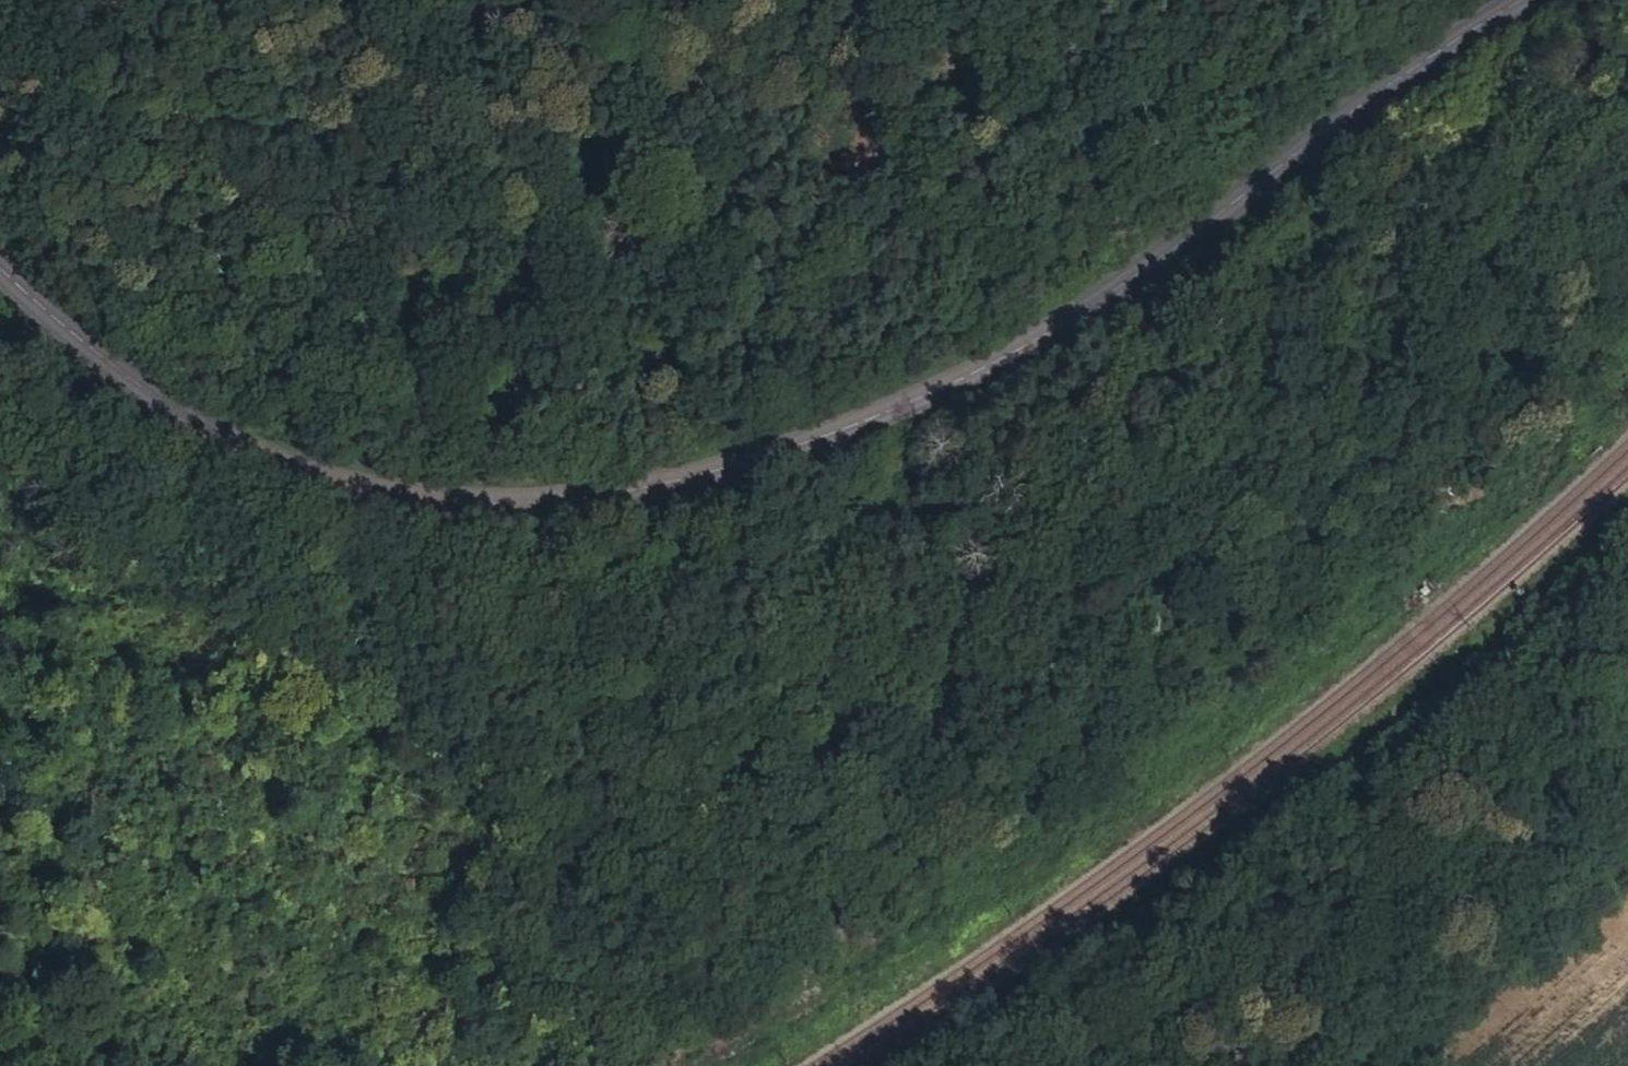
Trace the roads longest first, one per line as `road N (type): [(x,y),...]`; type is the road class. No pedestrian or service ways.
road 1 (secondary): [(0,271),(160,404),(322,469),(523,501),(685,480),(925,396),(1145,262),(1527,0)]
road 2 (track): [(154,1065),(109,1025),(0,876)]

